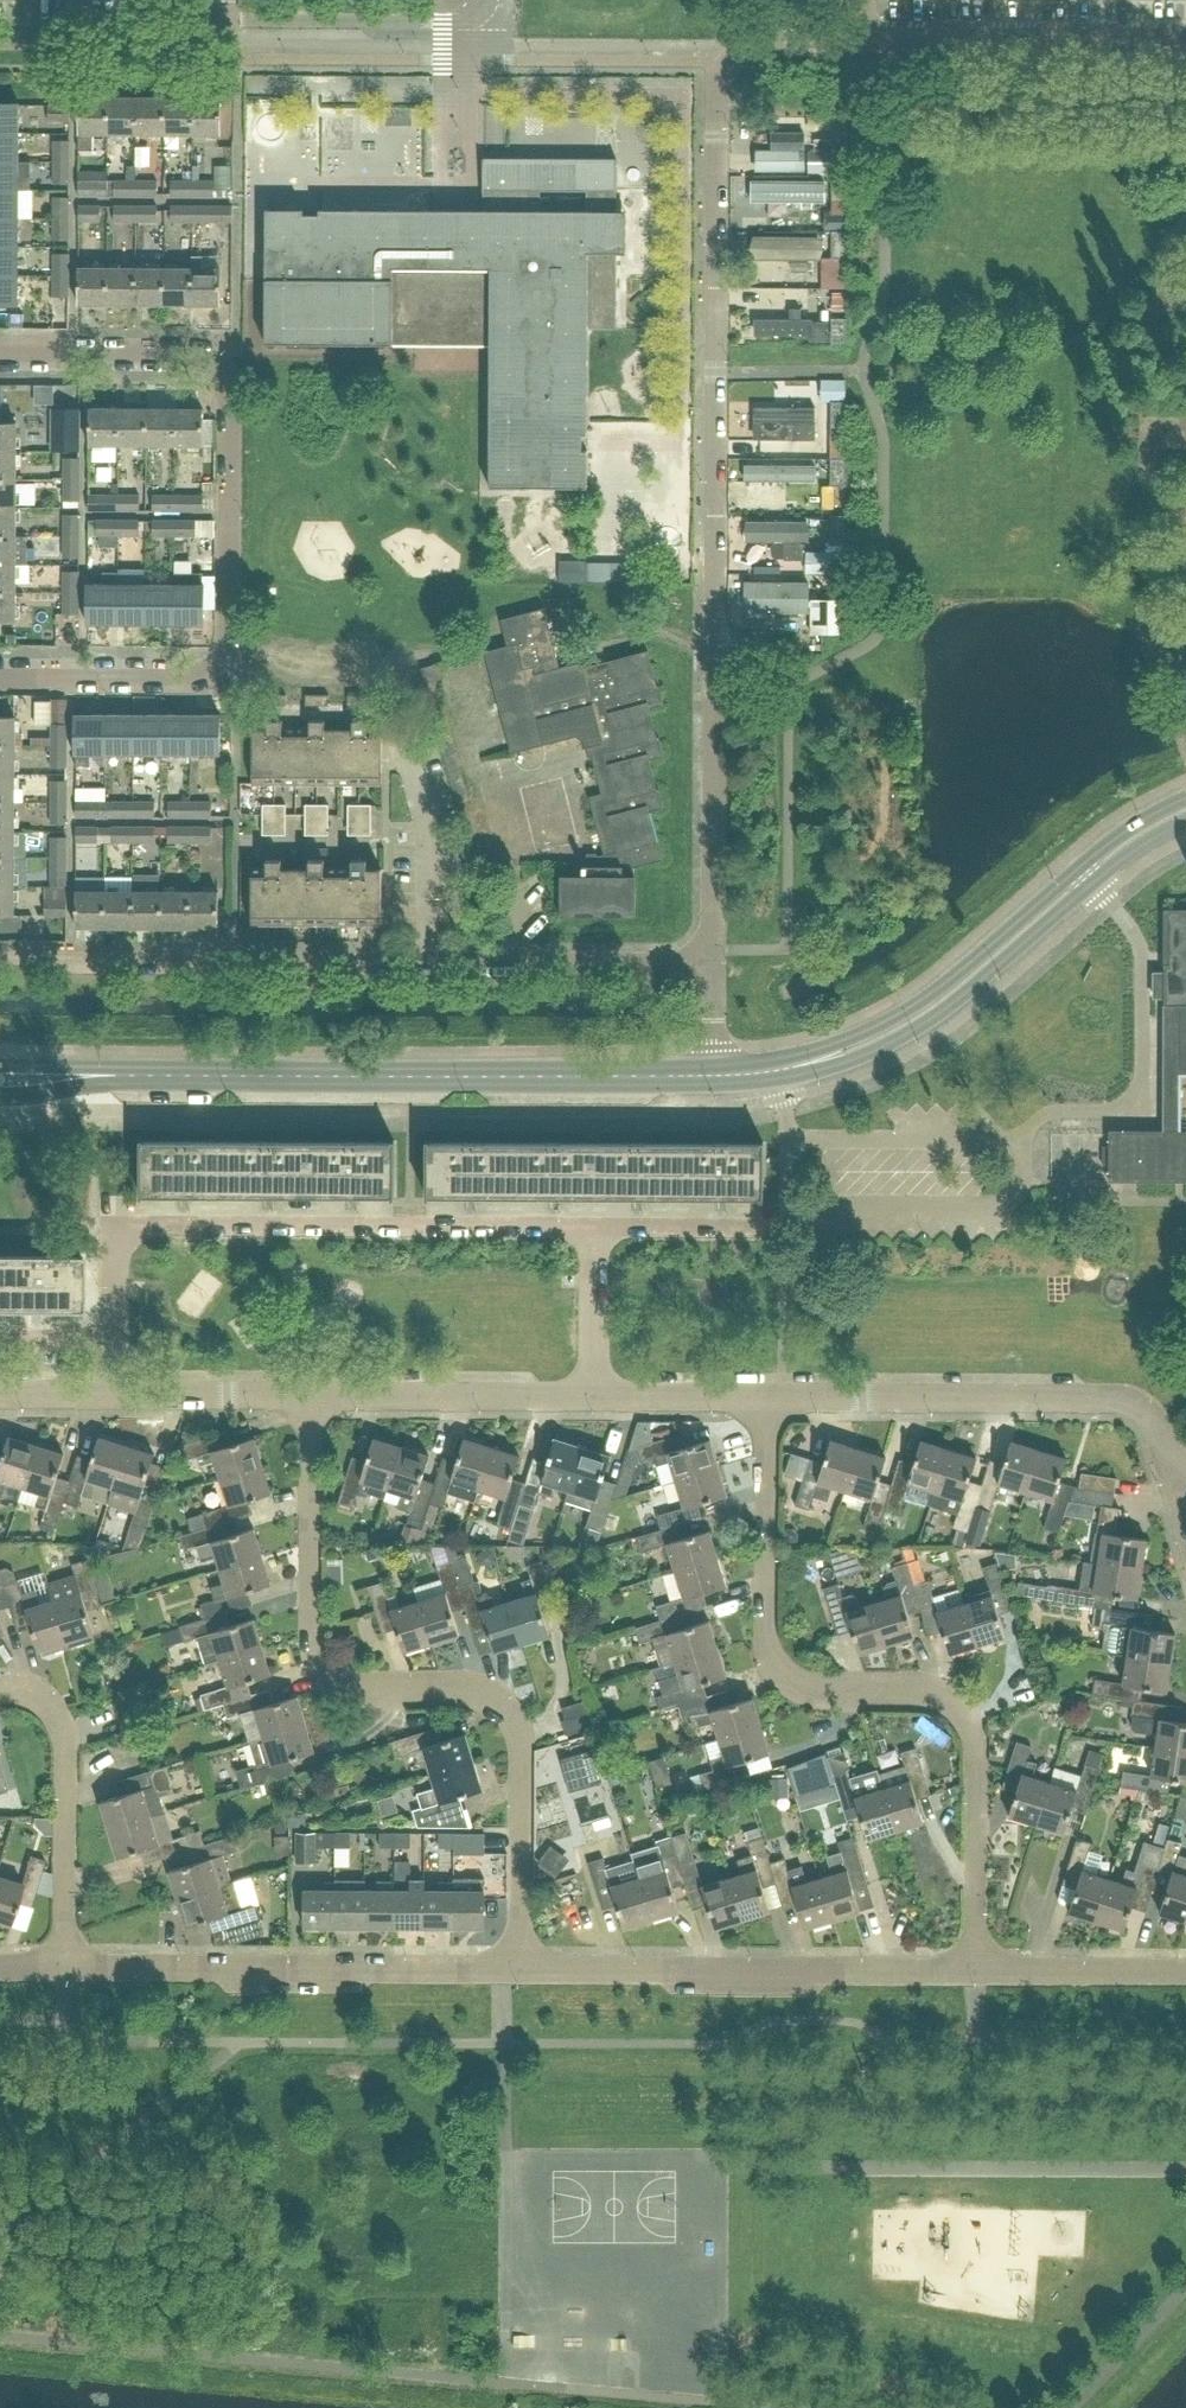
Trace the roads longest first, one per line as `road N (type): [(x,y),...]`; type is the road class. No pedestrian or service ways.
road 1 (residential): [(712,960),(720,61)]
road 2 (residential): [(0,355),(202,353),(220,361),(232,642),(220,667),(202,676),(0,674)]
road 3 (residential): [(510,1968),(507,1763),(490,1710),(445,1684),(394,1685),(326,1665),(303,1628),(307,1393)]
road 4 (tertiary): [(0,1080),(713,1079)]
road 5 (residential): [(966,1972),(962,1745),(939,1703),(920,1693),(814,1684),(788,1674),(765,1637),(757,1553),(770,1400)]
road 6 (residential): [(110,1340),(112,1257),(123,1234),(158,1225),(590,1228)]
road 7 (residential): [(966,1972),(510,1968)]
road 8 (residential): [(510,1968),(61,1962)]
road 9 (residential): [(1174,1478),(1152,1425),(1135,1406),(1109,1401),(770,1400)]
road 10 (residential): [(418,956),(0,953)]
road 11 (tertiary): [(776,1075),(894,1038),(957,998),(1089,878)]
road 12 (residential): [(1019,1142),(1046,1112),(1116,1111),(1141,1082),(1142,977),(1133,939),(1089,878)]
road 13 (residential): [(1185,41),(861,41)]
road 14 (residential): [(61,1962),(59,1718),(25,1691),(0,1690)]
road 15 (residential): [(712,960),(418,956)]
road 16 (residential): [(592,1396),(307,1393)]
road 17 (residential): [(225,20),(470,22),(487,0)]
road 18 (residential): [(418,956),(422,844),(397,725)]
road 19 (residential): [(1185,1975),(966,1972)]
road 20 (residential): [(217,36),(0,41)]
road 21 (residential): [(307,1393),(110,1392)]
road 22 (residential): [(770,1400),(592,1396)]
road 23 (residential): [(590,1228),(592,1396)]
road 24 (residential): [(590,1228),(745,1228)]
road 25 (residential): [(861,41),(771,39),(742,44),(720,61)]

